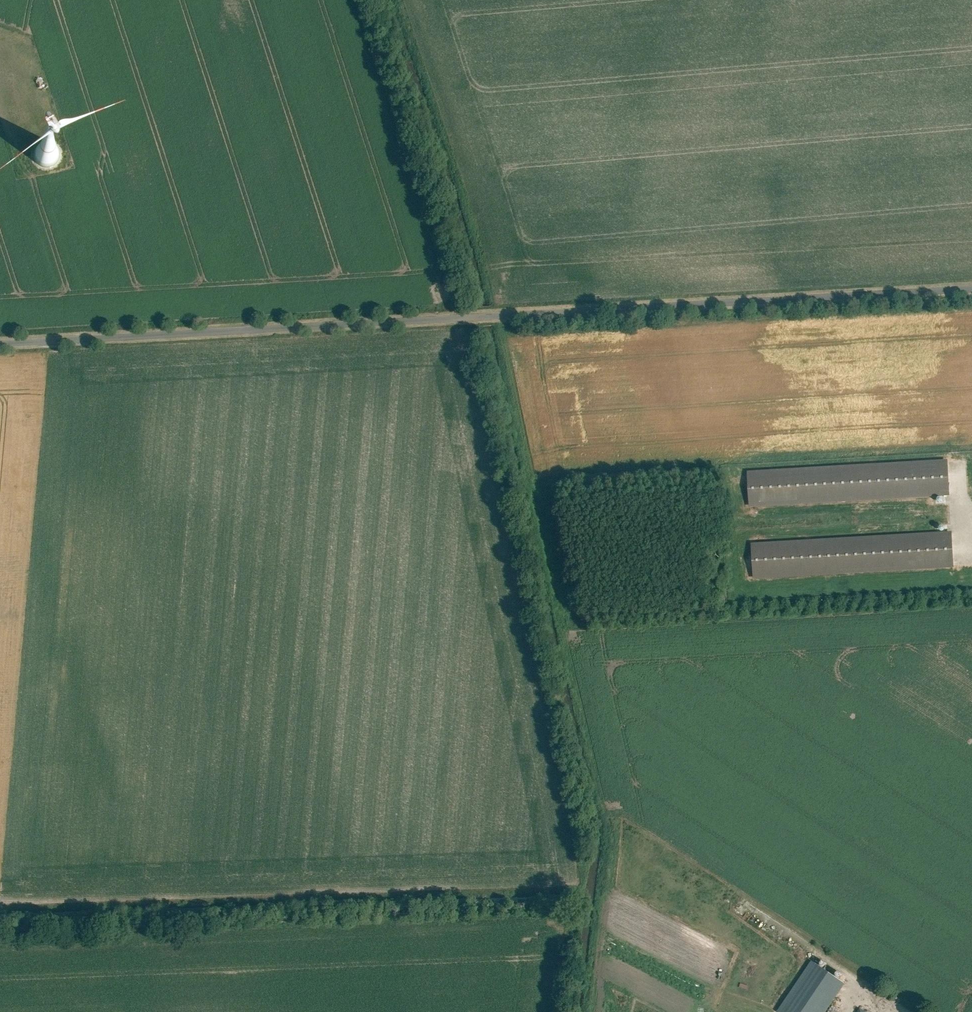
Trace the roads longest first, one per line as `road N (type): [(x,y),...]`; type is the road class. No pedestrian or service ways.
road 1 (unclassified): [(0,343),(971,290)]

